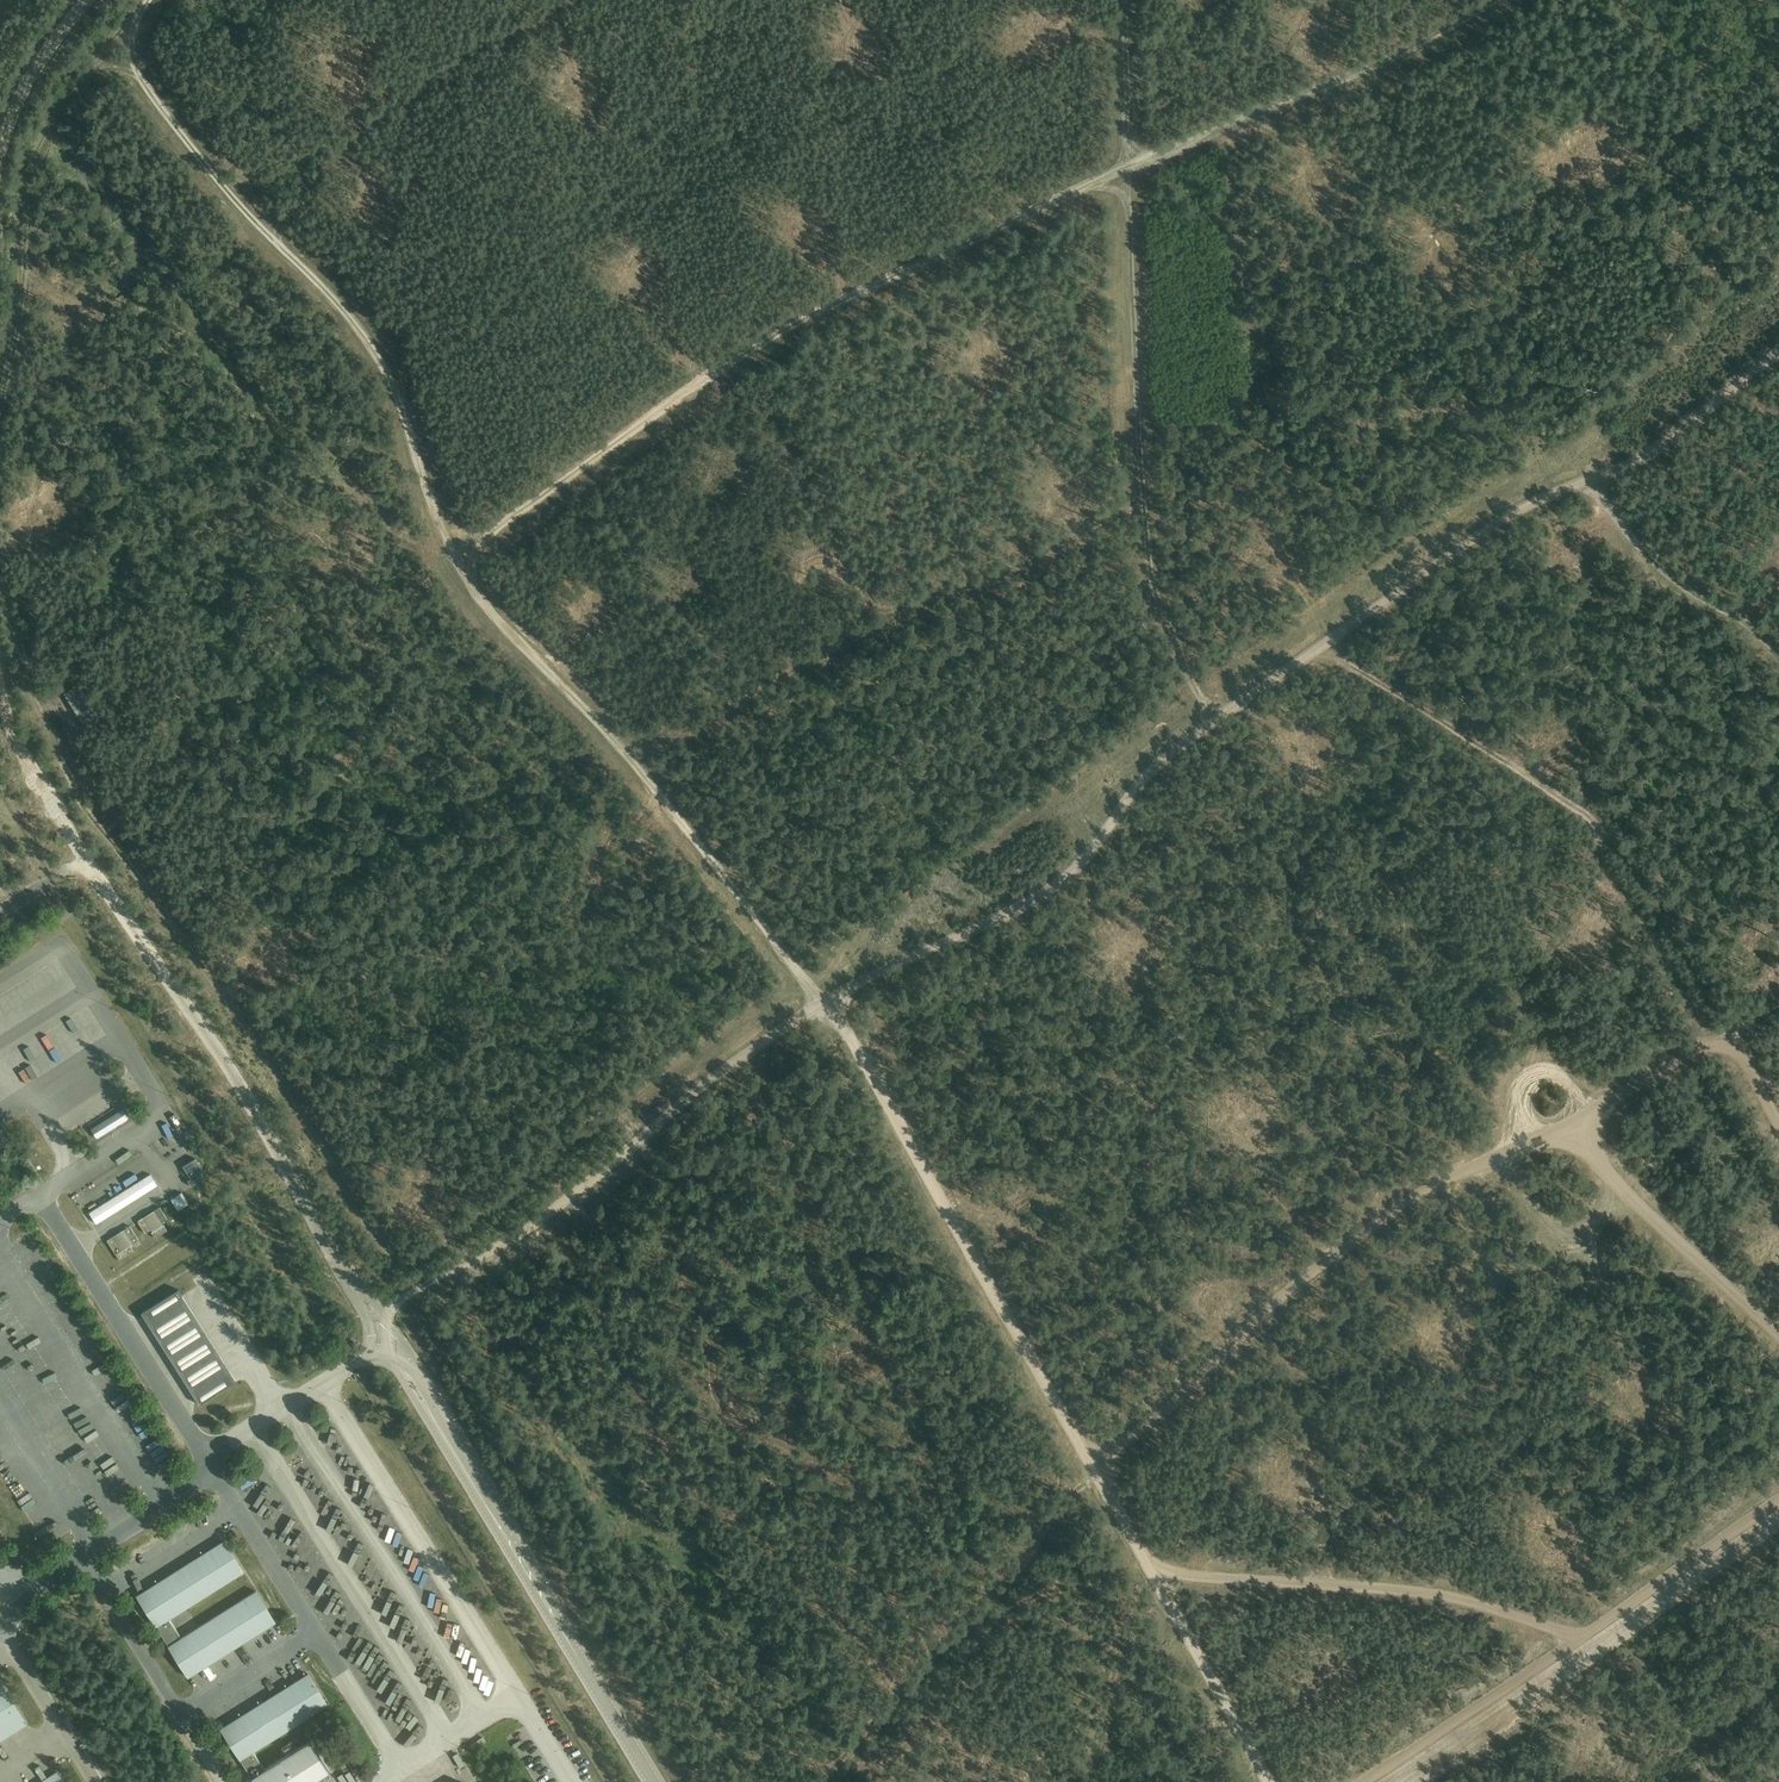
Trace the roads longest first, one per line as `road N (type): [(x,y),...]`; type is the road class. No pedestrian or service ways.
road 1 (unclassified): [(373,1315),(524,1231),(766,1040),(931,943),(1058,885),(1148,765),(1202,719),(1475,546),(1623,479),(1778,366)]
road 2 (unclassified): [(373,1315),(244,1091),(28,765),(0,685)]
road 3 (unclassified): [(653,1781),(373,1315)]
road 4 (unclassified): [(0,155),(16,107),(90,0)]

